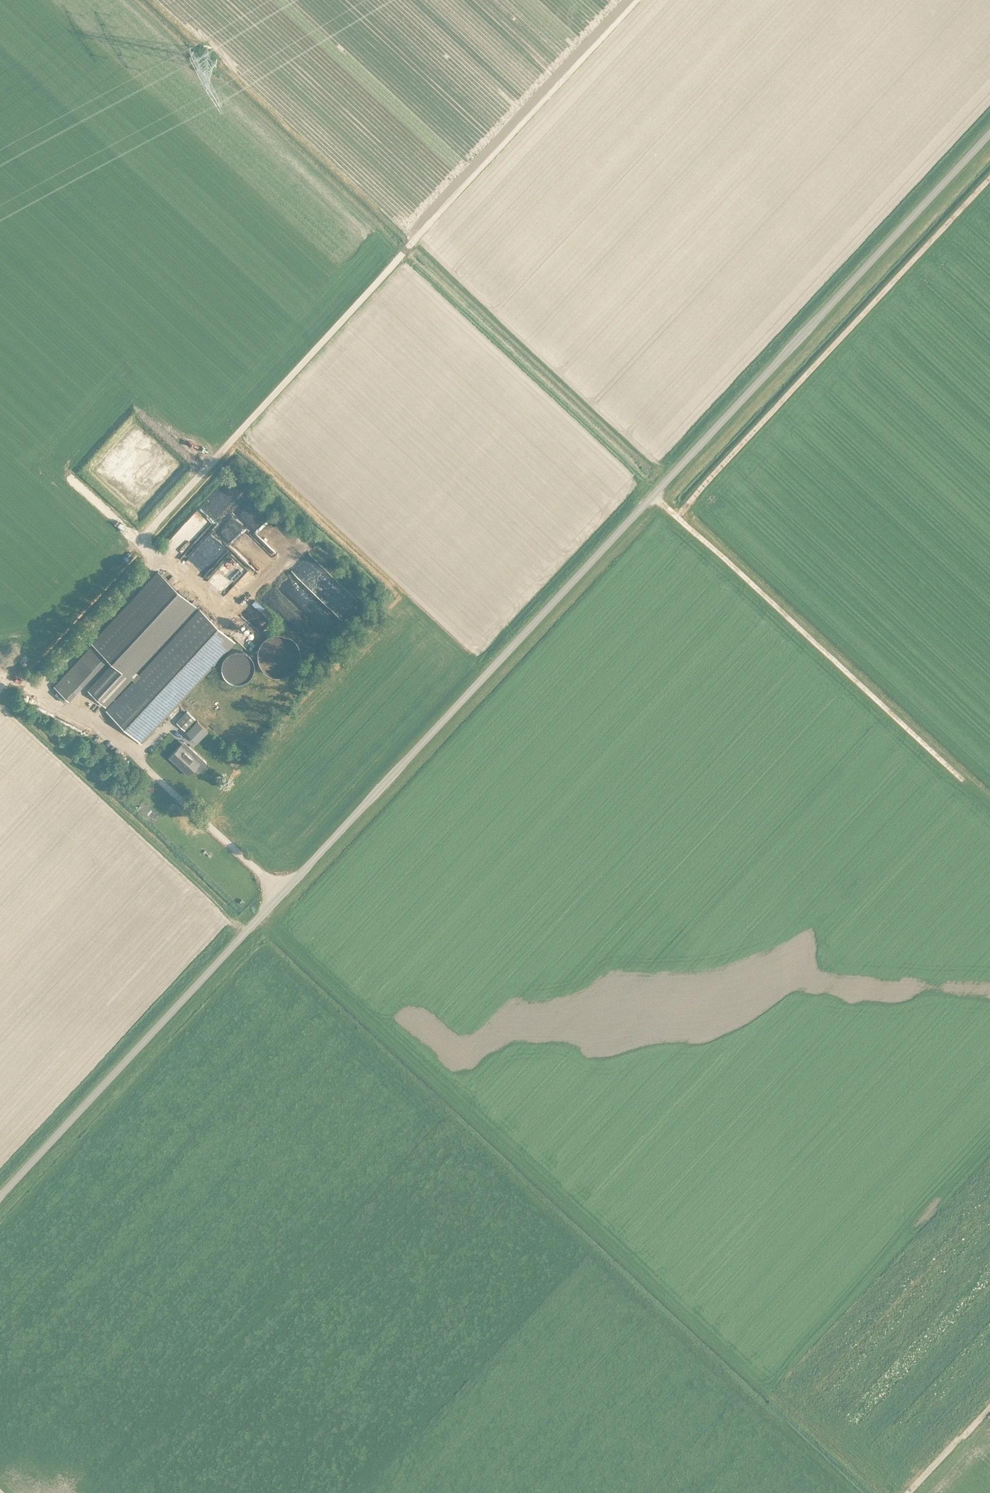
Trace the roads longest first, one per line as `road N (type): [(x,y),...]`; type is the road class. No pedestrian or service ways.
road 1 (unclassified): [(989,127),(0,1190)]

